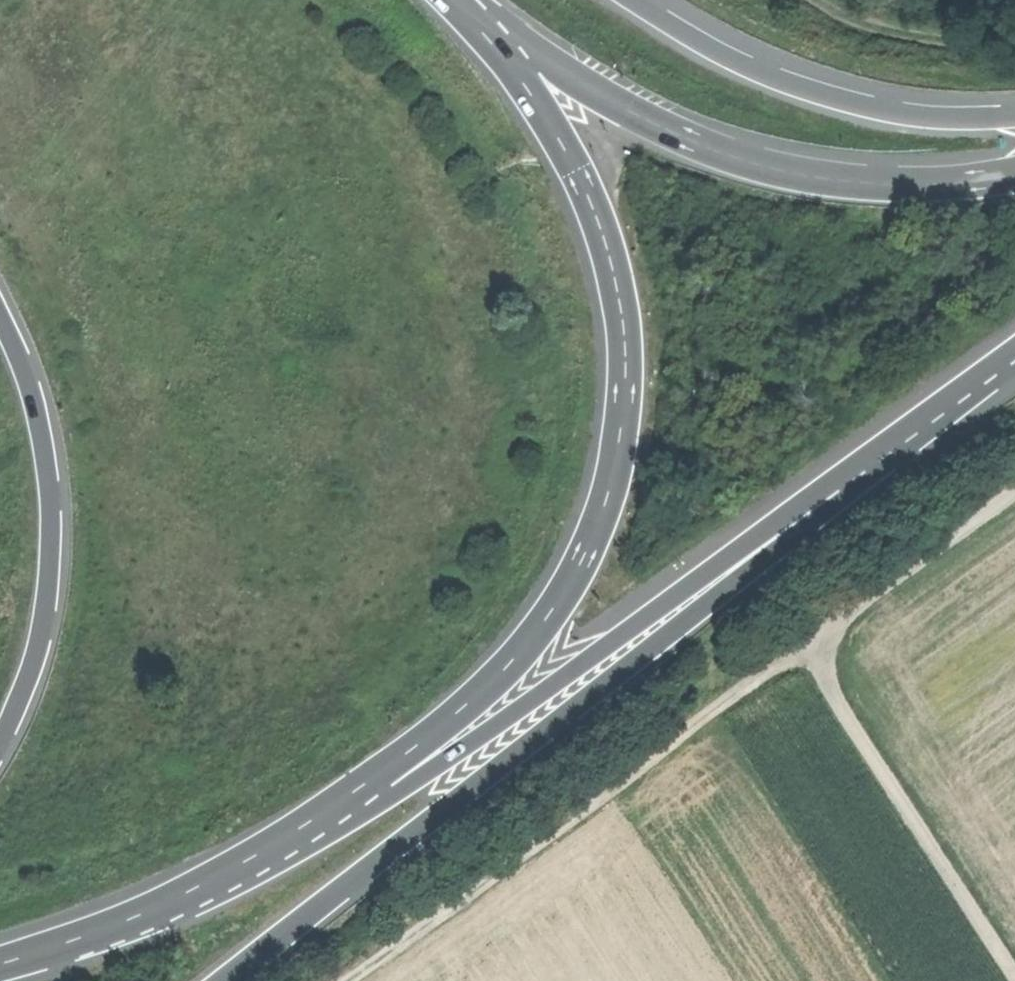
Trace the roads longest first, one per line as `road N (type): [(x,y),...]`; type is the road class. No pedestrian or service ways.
road 1 (primary): [(182,894),(403,758),(503,673),(578,569),(604,508),(626,380),(623,326),(597,219),(547,120),(453,0)]
road 2 (trunk): [(226,980),(1014,355)]
road 3 (primary): [(182,894),(316,840),(417,779),(1014,348)]
road 4 (track): [(1014,491),(806,641),(1014,957)]
road 5 (primary): [(1014,179),(885,187),(745,160),(574,81),(460,0)]
road 6 (track): [(806,641),(344,980)]
road 7 (motorway): [(0,747),(34,663),(52,568),(45,446),(0,316)]
road 8 (motorway): [(1014,116),(898,112),(834,96),(770,76),(630,0)]
road 9 (track): [(1014,54),(899,34),(814,0)]
road 10 (primary): [(0,964),(182,894)]

